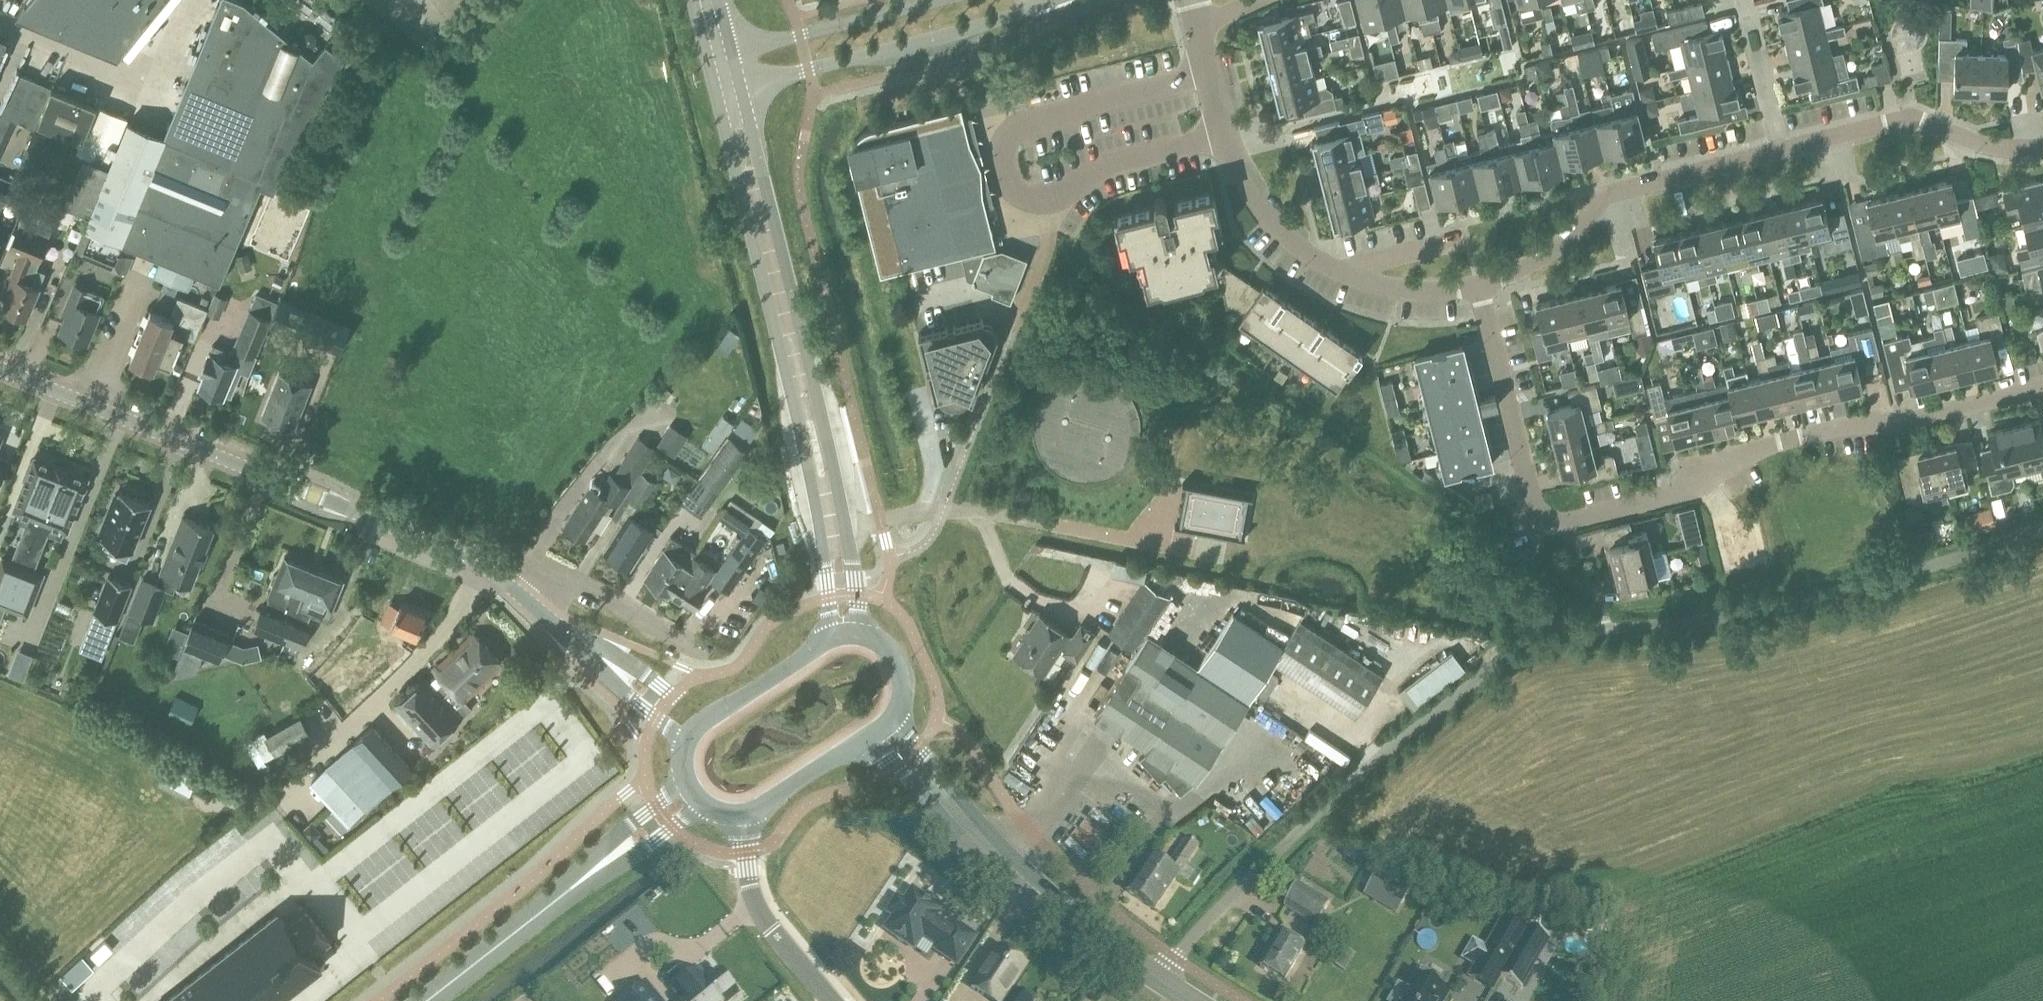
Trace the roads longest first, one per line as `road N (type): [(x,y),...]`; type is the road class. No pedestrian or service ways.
road 1 (unclassified): [(1160,981),(1232,892),(1354,779),(1526,645),(1569,632),(1724,619),(1807,602),(2042,529)]
road 2 (secondary): [(712,77),(818,535),(824,642)]
road 3 (secondary): [(857,633),(832,461),(741,89)]
road 4 (residential): [(1535,528),(1676,497),(1731,460),(2042,385)]
road 5 (residential): [(1481,288),(1412,293),(1358,283),(1305,256),(1245,179),(1200,27)]
road 6 (tertiary): [(0,366),(358,512)]
road 7 (residential): [(1783,152),(1626,192),(1555,255),(1481,288)]
road 8 (tertiary): [(741,89),(1067,0)]
road 9 (residential): [(2042,150),(1979,145),(1917,120),(1783,152)]
road 10 (residential): [(1046,523),(1308,576)]
road 11 (secondary): [(1160,981),(1038,893),(957,812)]
road 12 (residential): [(358,512),(473,279)]
road 13 (residential): [(1535,528),(1481,288)]
road 14 (tertiary): [(955,0),(732,53)]
road 15 (unclassified): [(831,1000),(751,895),(745,814)]
road 16 (tertiary): [(532,604),(688,740)]
road 17 (tertiary): [(358,512),(465,555),(532,604)]
road 18 (residential): [(595,0),(494,103),(459,65)]
road 19 (residential): [(652,352),(473,279)]
road 20 (residential): [(699,651),(570,581),(532,604)]
road 21 (residential): [(428,1000),(571,890)]
road 22 (secondary): [(824,642),(688,740)]
road 23 (residential): [(689,785),(631,828),(571,890)]
road 24 (residential): [(571,890),(703,803)]
road 25 (residential): [(1783,152),(1745,0)]
road 26 (secondary): [(745,814),(870,738)]

